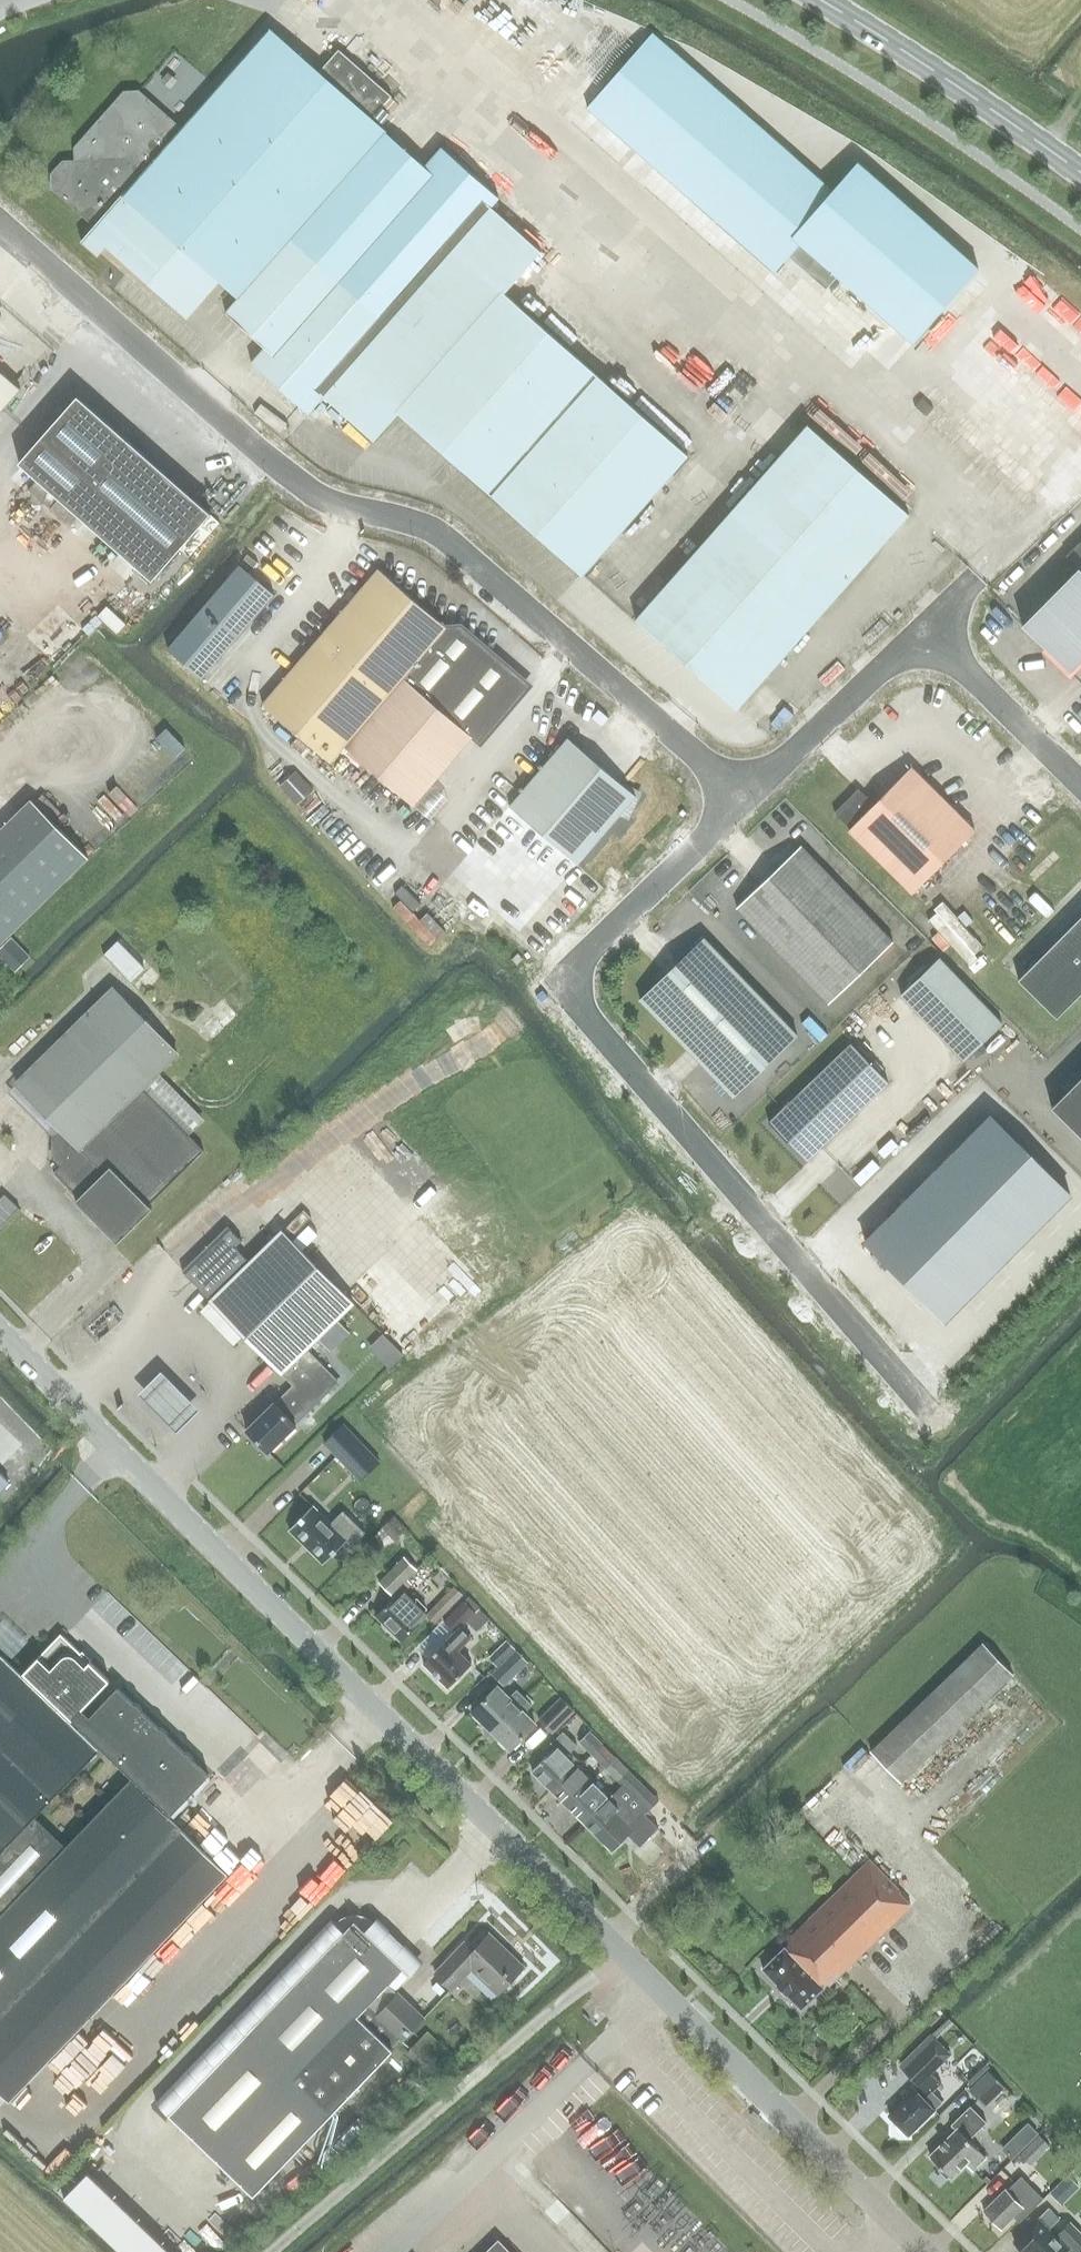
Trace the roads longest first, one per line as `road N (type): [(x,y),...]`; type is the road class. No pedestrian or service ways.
road 1 (unclassified): [(742,798),(444,540),(326,506),(0,221)]
road 2 (tertiary): [(628,1951),(0,1330)]
road 3 (unclassified): [(742,798),(586,952),(577,983),(585,1015),(927,1405)]
road 4 (unclassified): [(276,2251),(628,1951)]
road 5 (tertiary): [(929,2251),(628,1951)]
road 6 (primary): [(1080,180),(812,0)]
road 7 (unclassified): [(925,631),(742,798)]
road 8 (unclassified): [(1080,784),(925,631)]

